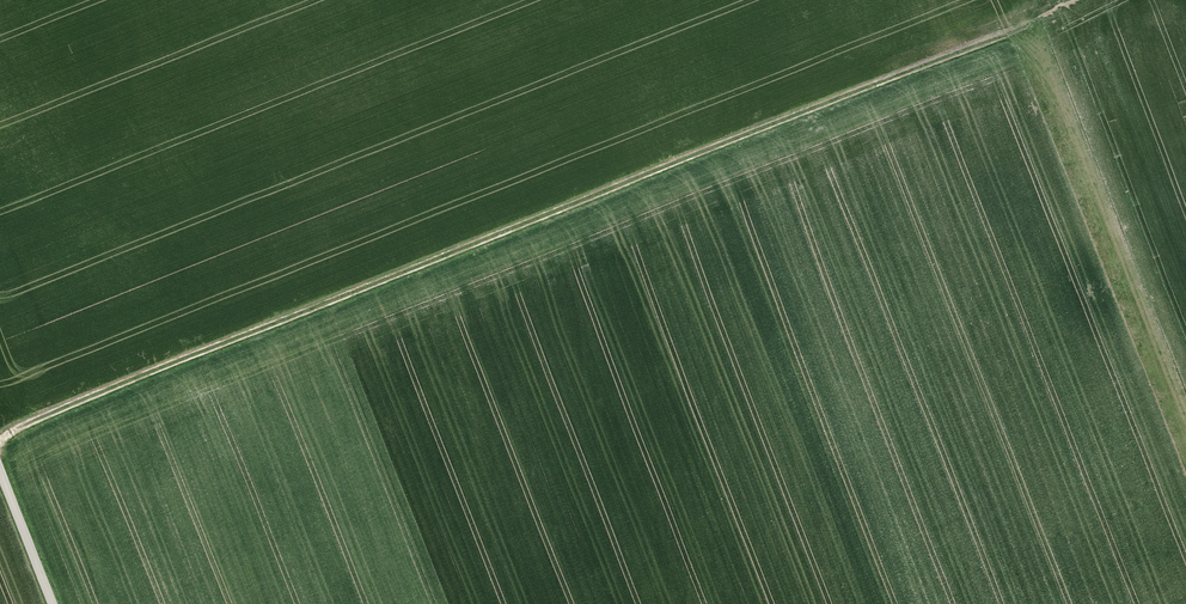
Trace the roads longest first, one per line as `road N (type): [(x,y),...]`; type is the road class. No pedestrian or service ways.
road 1 (track): [(0,440),(879,83)]
road 2 (track): [(1034,22),(879,83)]
road 3 (track): [(52,603),(0,471)]

